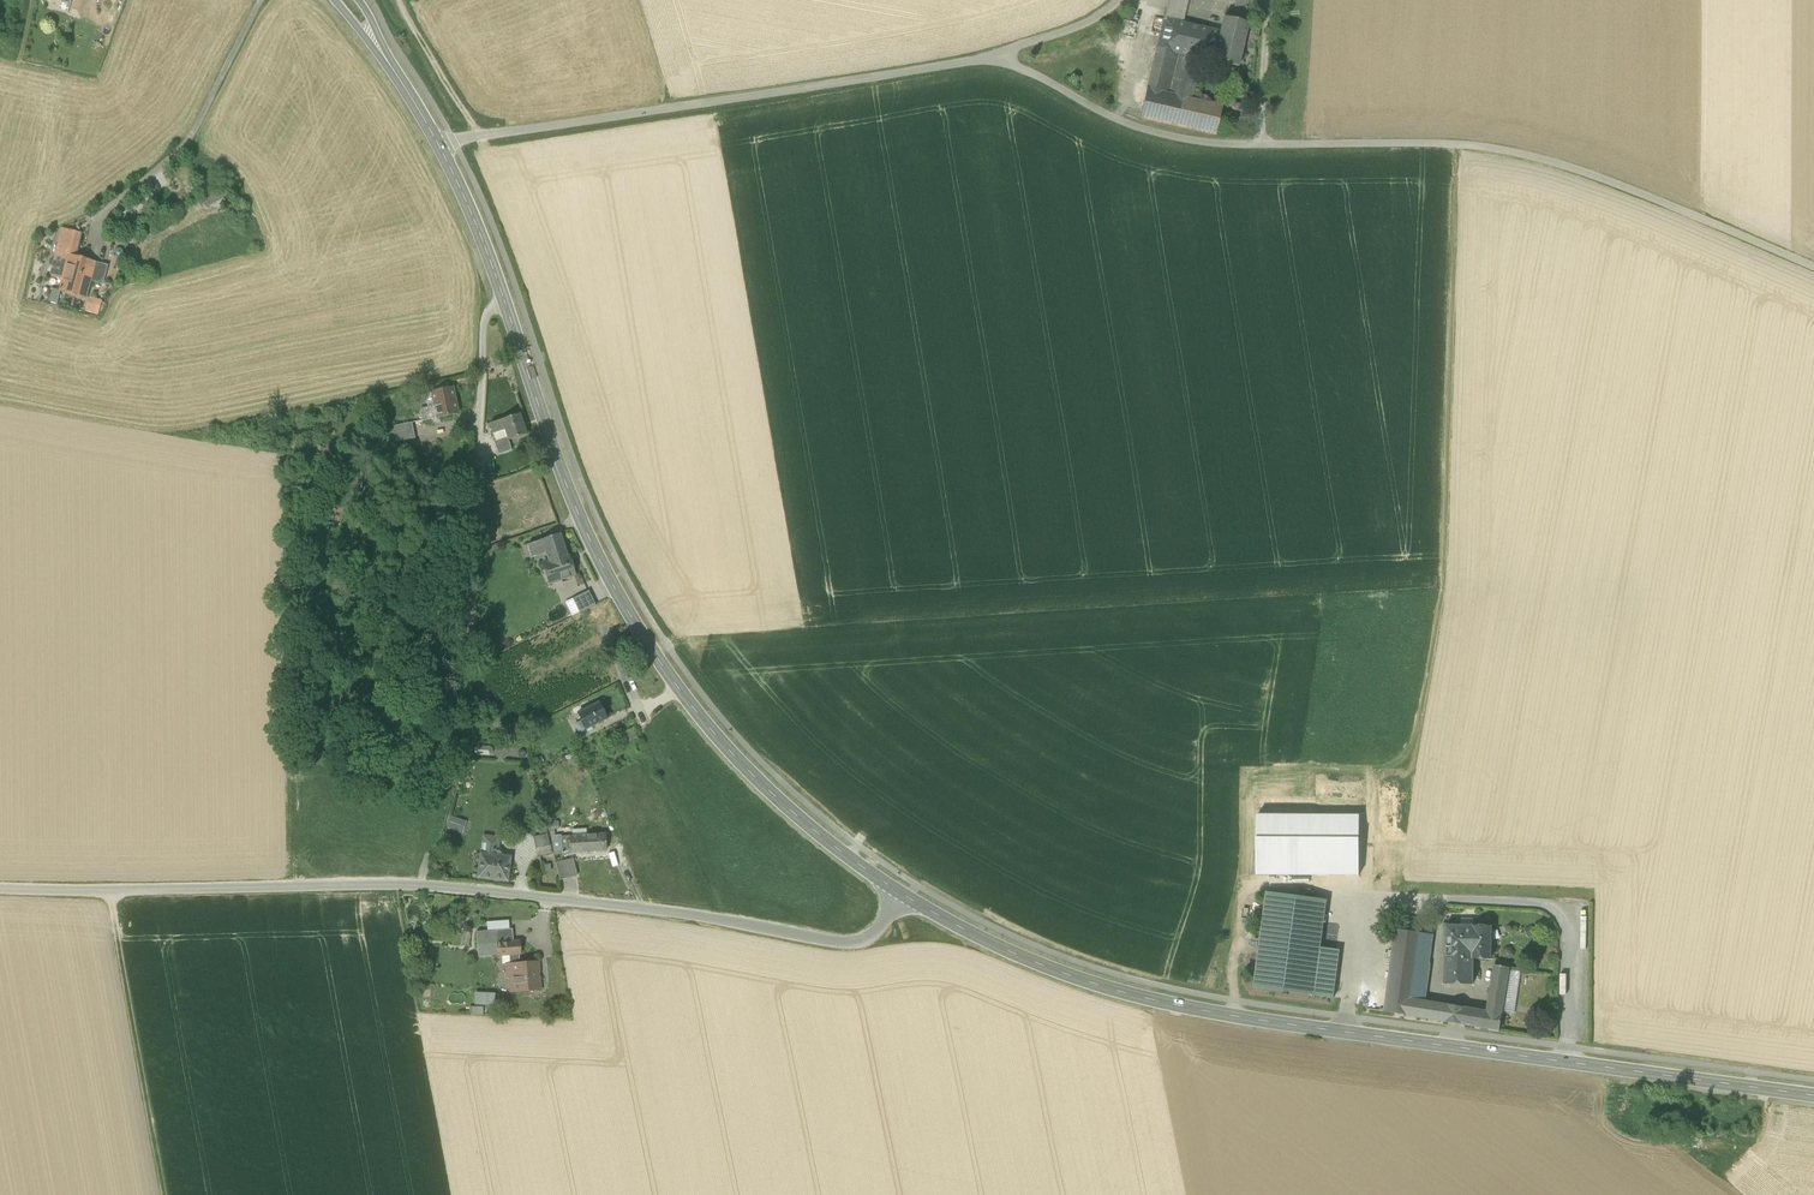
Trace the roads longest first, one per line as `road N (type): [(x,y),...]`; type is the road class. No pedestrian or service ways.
road 1 (tertiary): [(1813,1096),(1159,1001),(1037,963),(907,897)]
road 2 (unclassified): [(0,888),(503,893),(663,911),(848,944),(864,941),(907,897)]
road 3 (tertiary): [(907,897),(835,848),(740,762),(660,663),(581,522),(491,261),(439,144)]
road 4 (unclassified): [(1000,57),(1154,133),(1207,143),(1453,143),(1522,152),(1602,175),(1813,267)]
road 5 (unclassified): [(439,144),(1000,57)]
road 6 (tertiary): [(439,144),(346,0)]
road 7 (track): [(481,135),(399,0)]
road 8 (unclassified): [(1000,57),(1088,23),(1118,0)]

